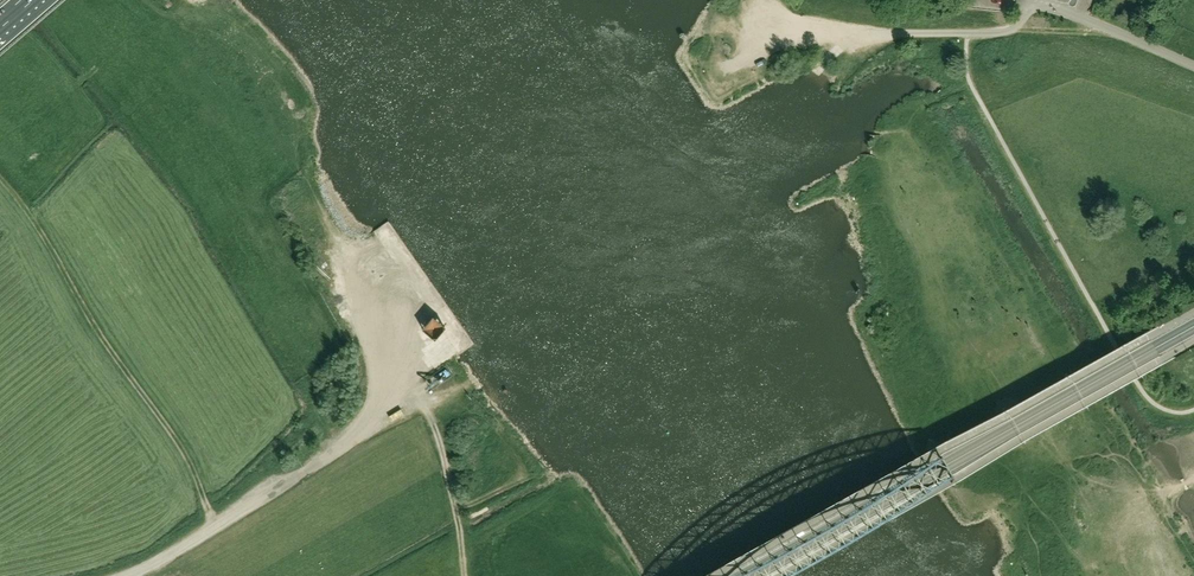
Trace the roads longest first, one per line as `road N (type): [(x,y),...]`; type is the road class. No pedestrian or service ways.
road 1 (secondary): [(744,575),(1193,326)]
road 2 (unclassified): [(871,34),(1003,32),(1020,24),(1030,2)]
road 3 (unclassified): [(1030,2),(1193,65)]

